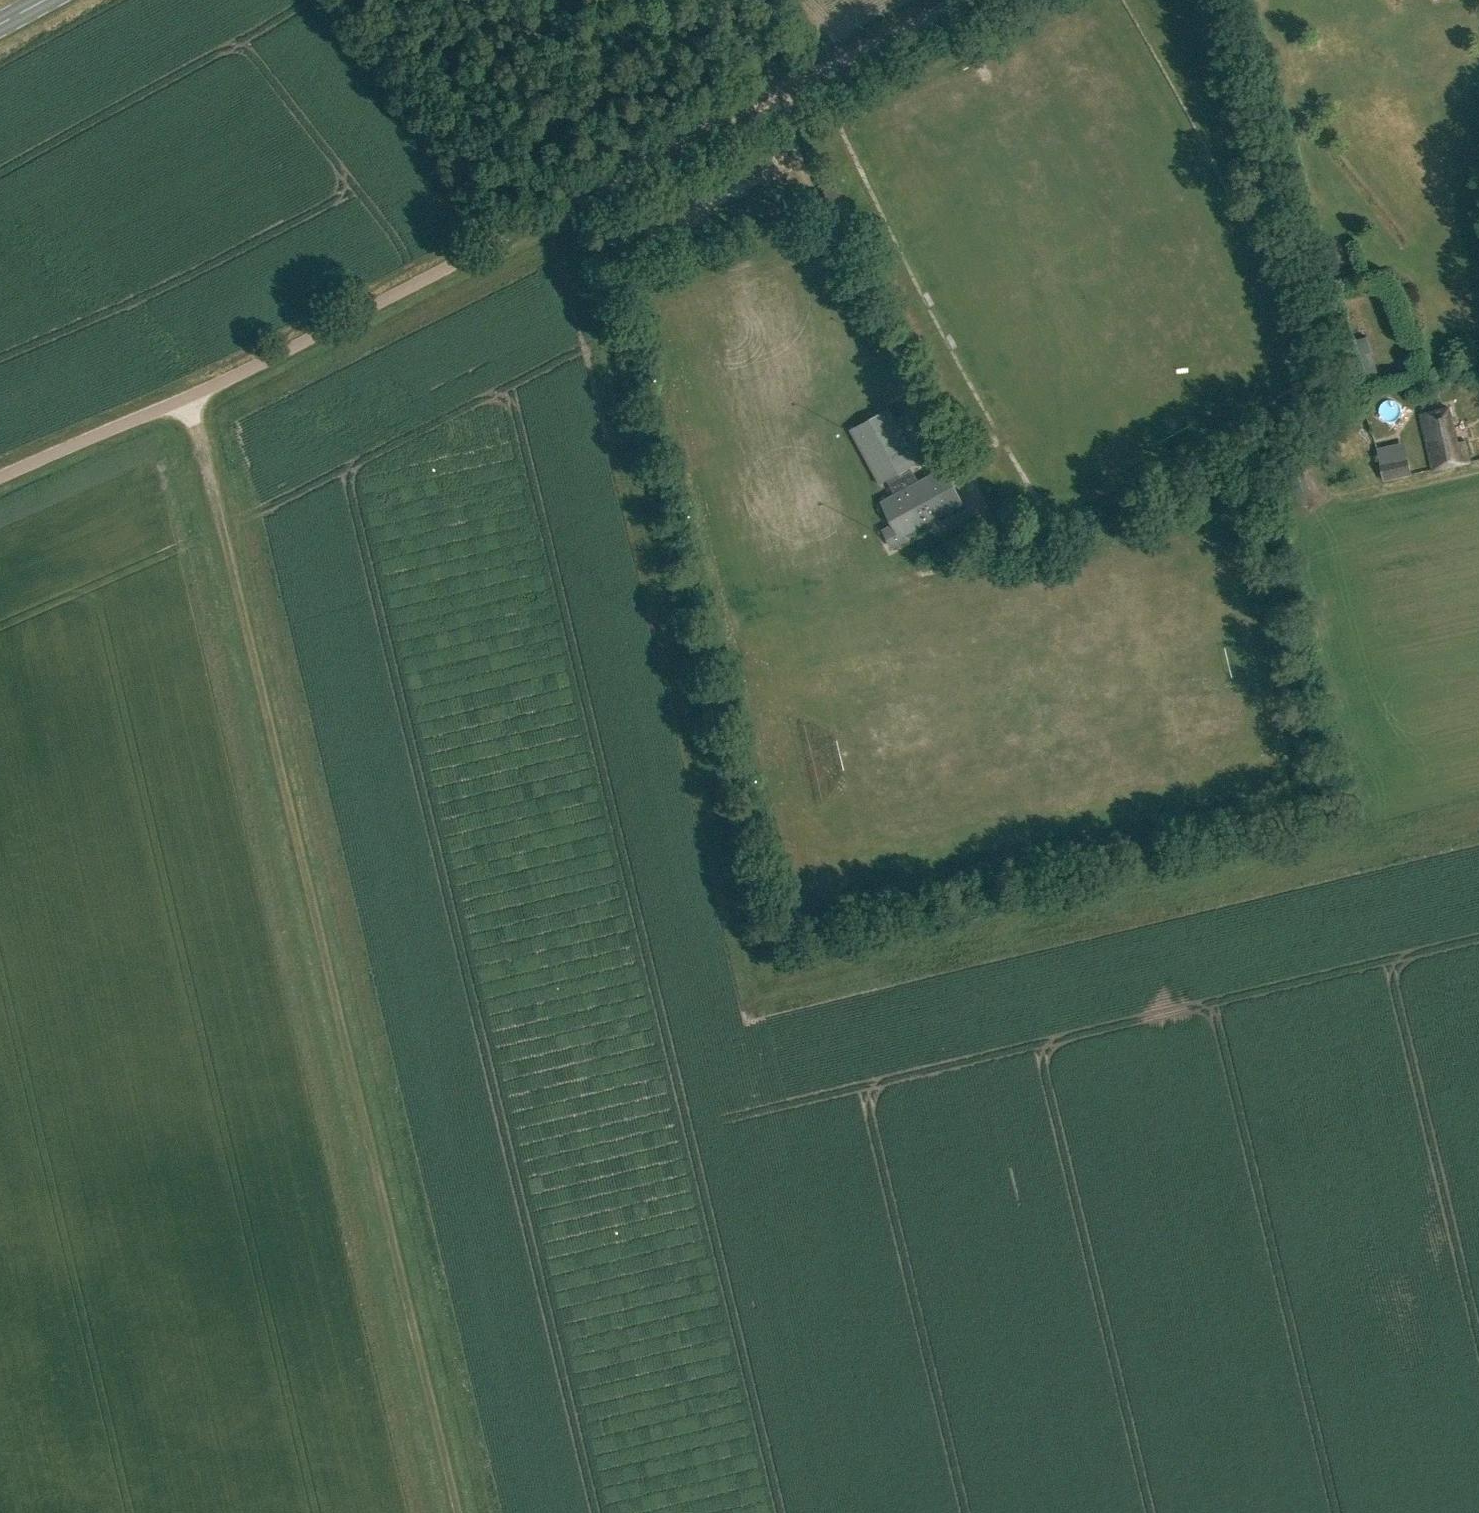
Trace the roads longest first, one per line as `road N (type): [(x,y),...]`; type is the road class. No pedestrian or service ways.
road 1 (track): [(457,1512),(187,397)]
road 2 (unclassified): [(0,476),(288,349),(957,0)]

